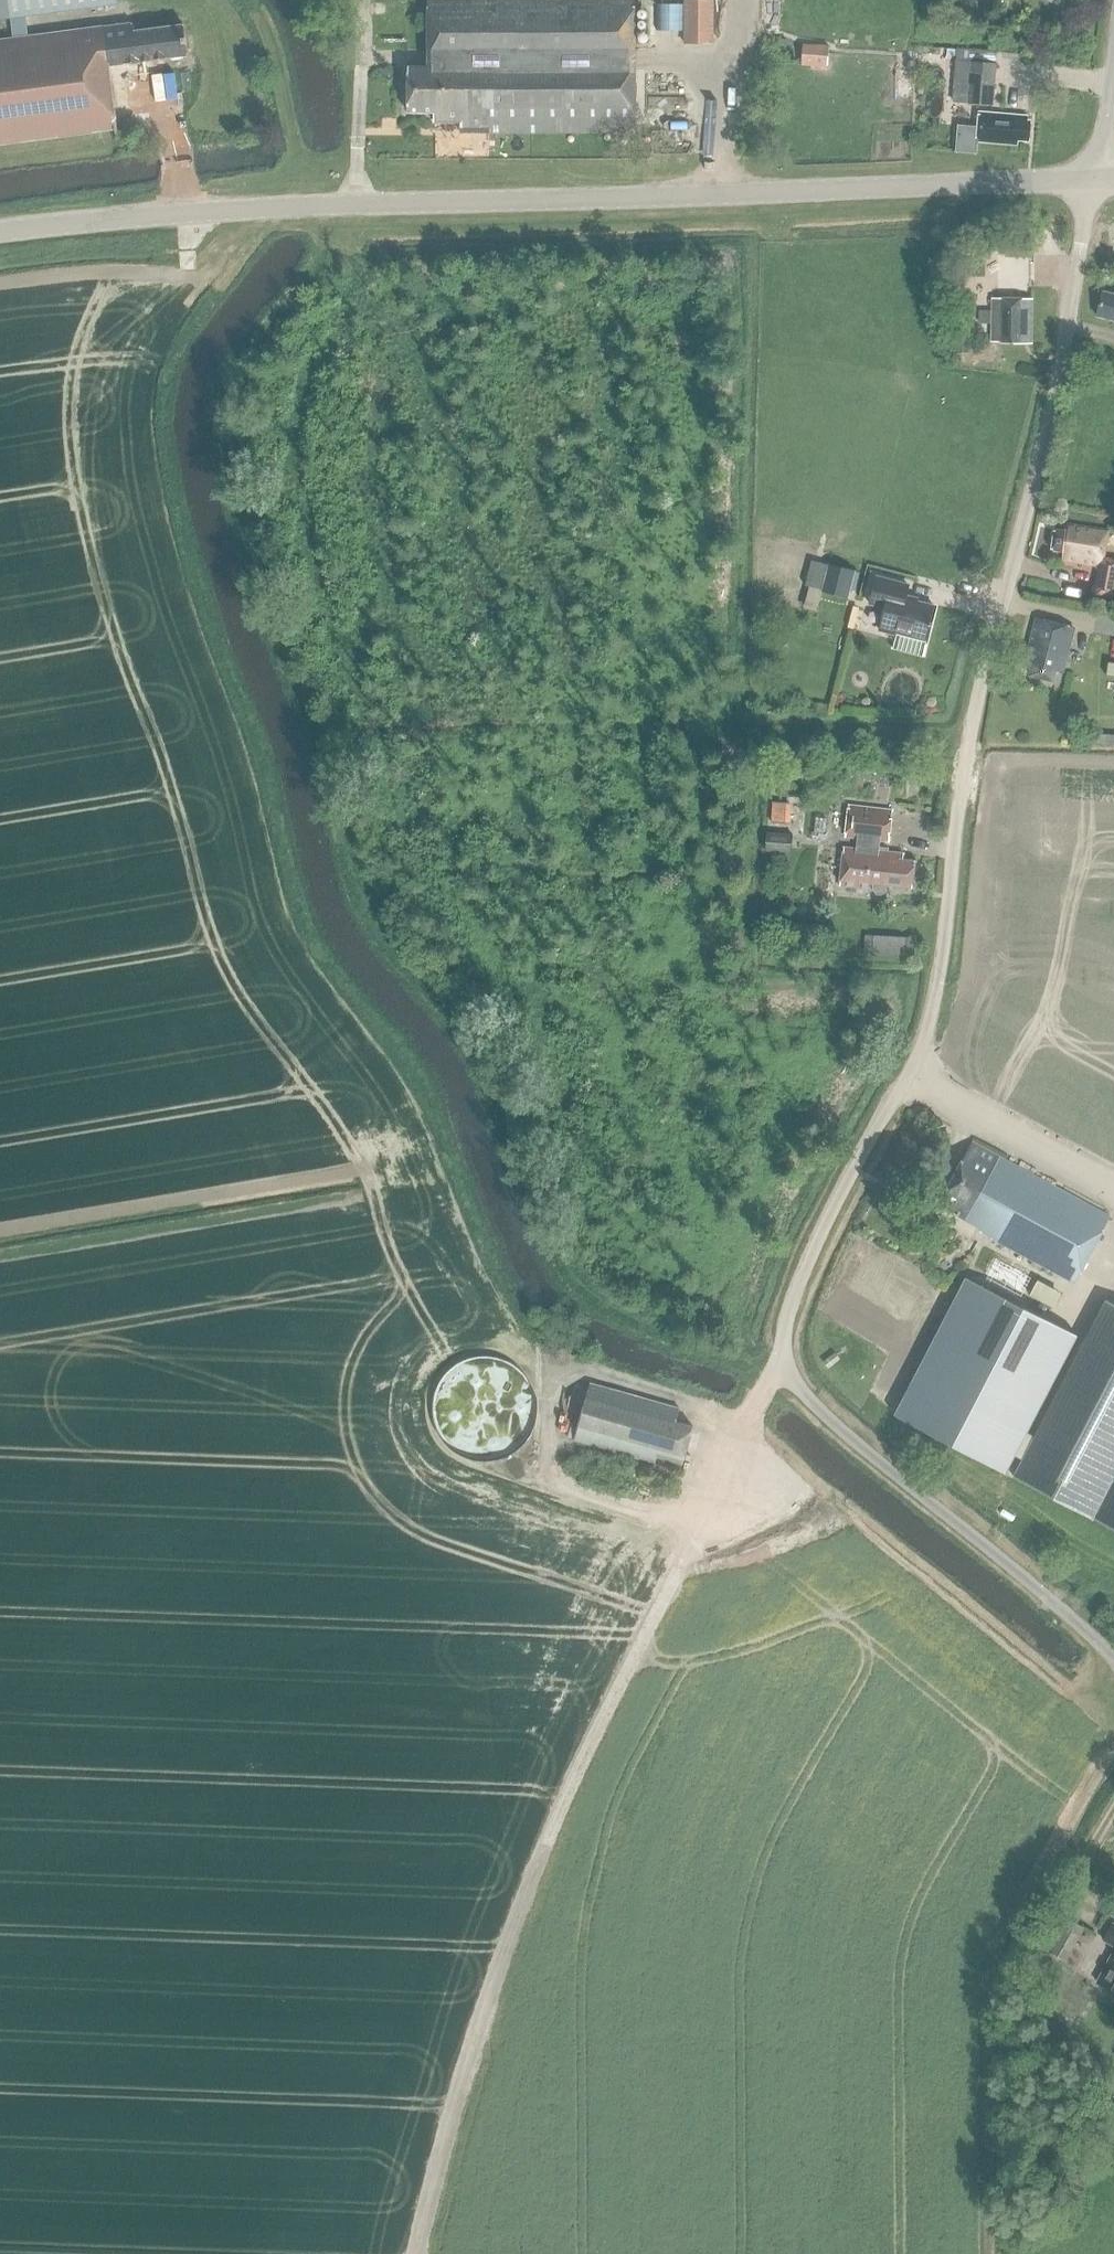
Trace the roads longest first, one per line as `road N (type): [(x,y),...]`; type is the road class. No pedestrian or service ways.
road 1 (unclassified): [(1113,1664),(808,1402),(782,1356),(801,1275),(909,1076),(934,1007),(973,713),(1066,328),(1092,181)]
road 2 (tertiary): [(0,233),(140,215),(345,203),(1092,181)]
road 3 (unclassified): [(1092,181),(1113,41)]

